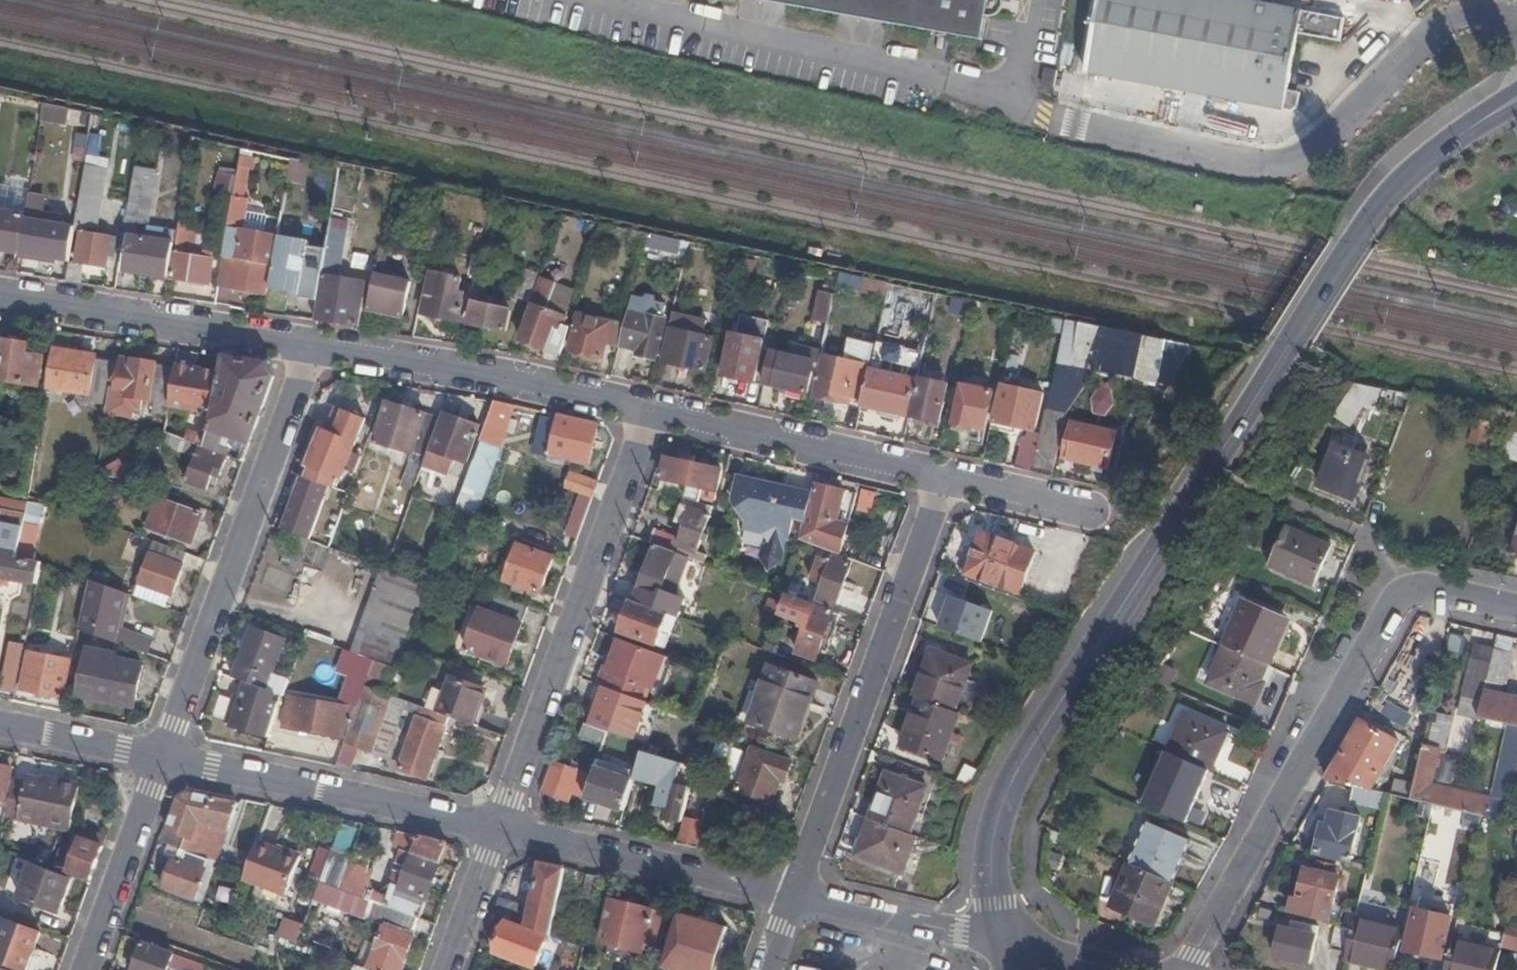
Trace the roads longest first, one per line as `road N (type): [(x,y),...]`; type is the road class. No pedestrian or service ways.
road 1 (tertiary): [(1516,99),(1419,167),(1360,233),(1018,769),(988,872),(1001,944)]
road 2 (unclassified): [(1516,26),(1488,16),(1436,25),(1306,154),(1277,168),(1256,169),(1008,95)]
road 3 (residential): [(1516,607),(1420,586),(1399,596),(1189,969)]
road 4 (unclassified): [(1008,95),(559,0)]
road 5 (residential): [(940,477),(791,897)]
road 6 (residential): [(650,410),(497,828)]
road 7 (residential): [(165,755),(312,350)]
road 8 (residential): [(165,755),(497,828)]
road 9 (residential): [(497,828),(791,897)]
road 10 (residential): [(82,969),(165,755)]
road 11 (residential): [(791,897),(1001,944)]
road 12 (residential): [(0,722),(165,755)]
road 13 (residential): [(497,828),(444,969)]
road 14 (residential): [(1001,944),(1124,969)]

